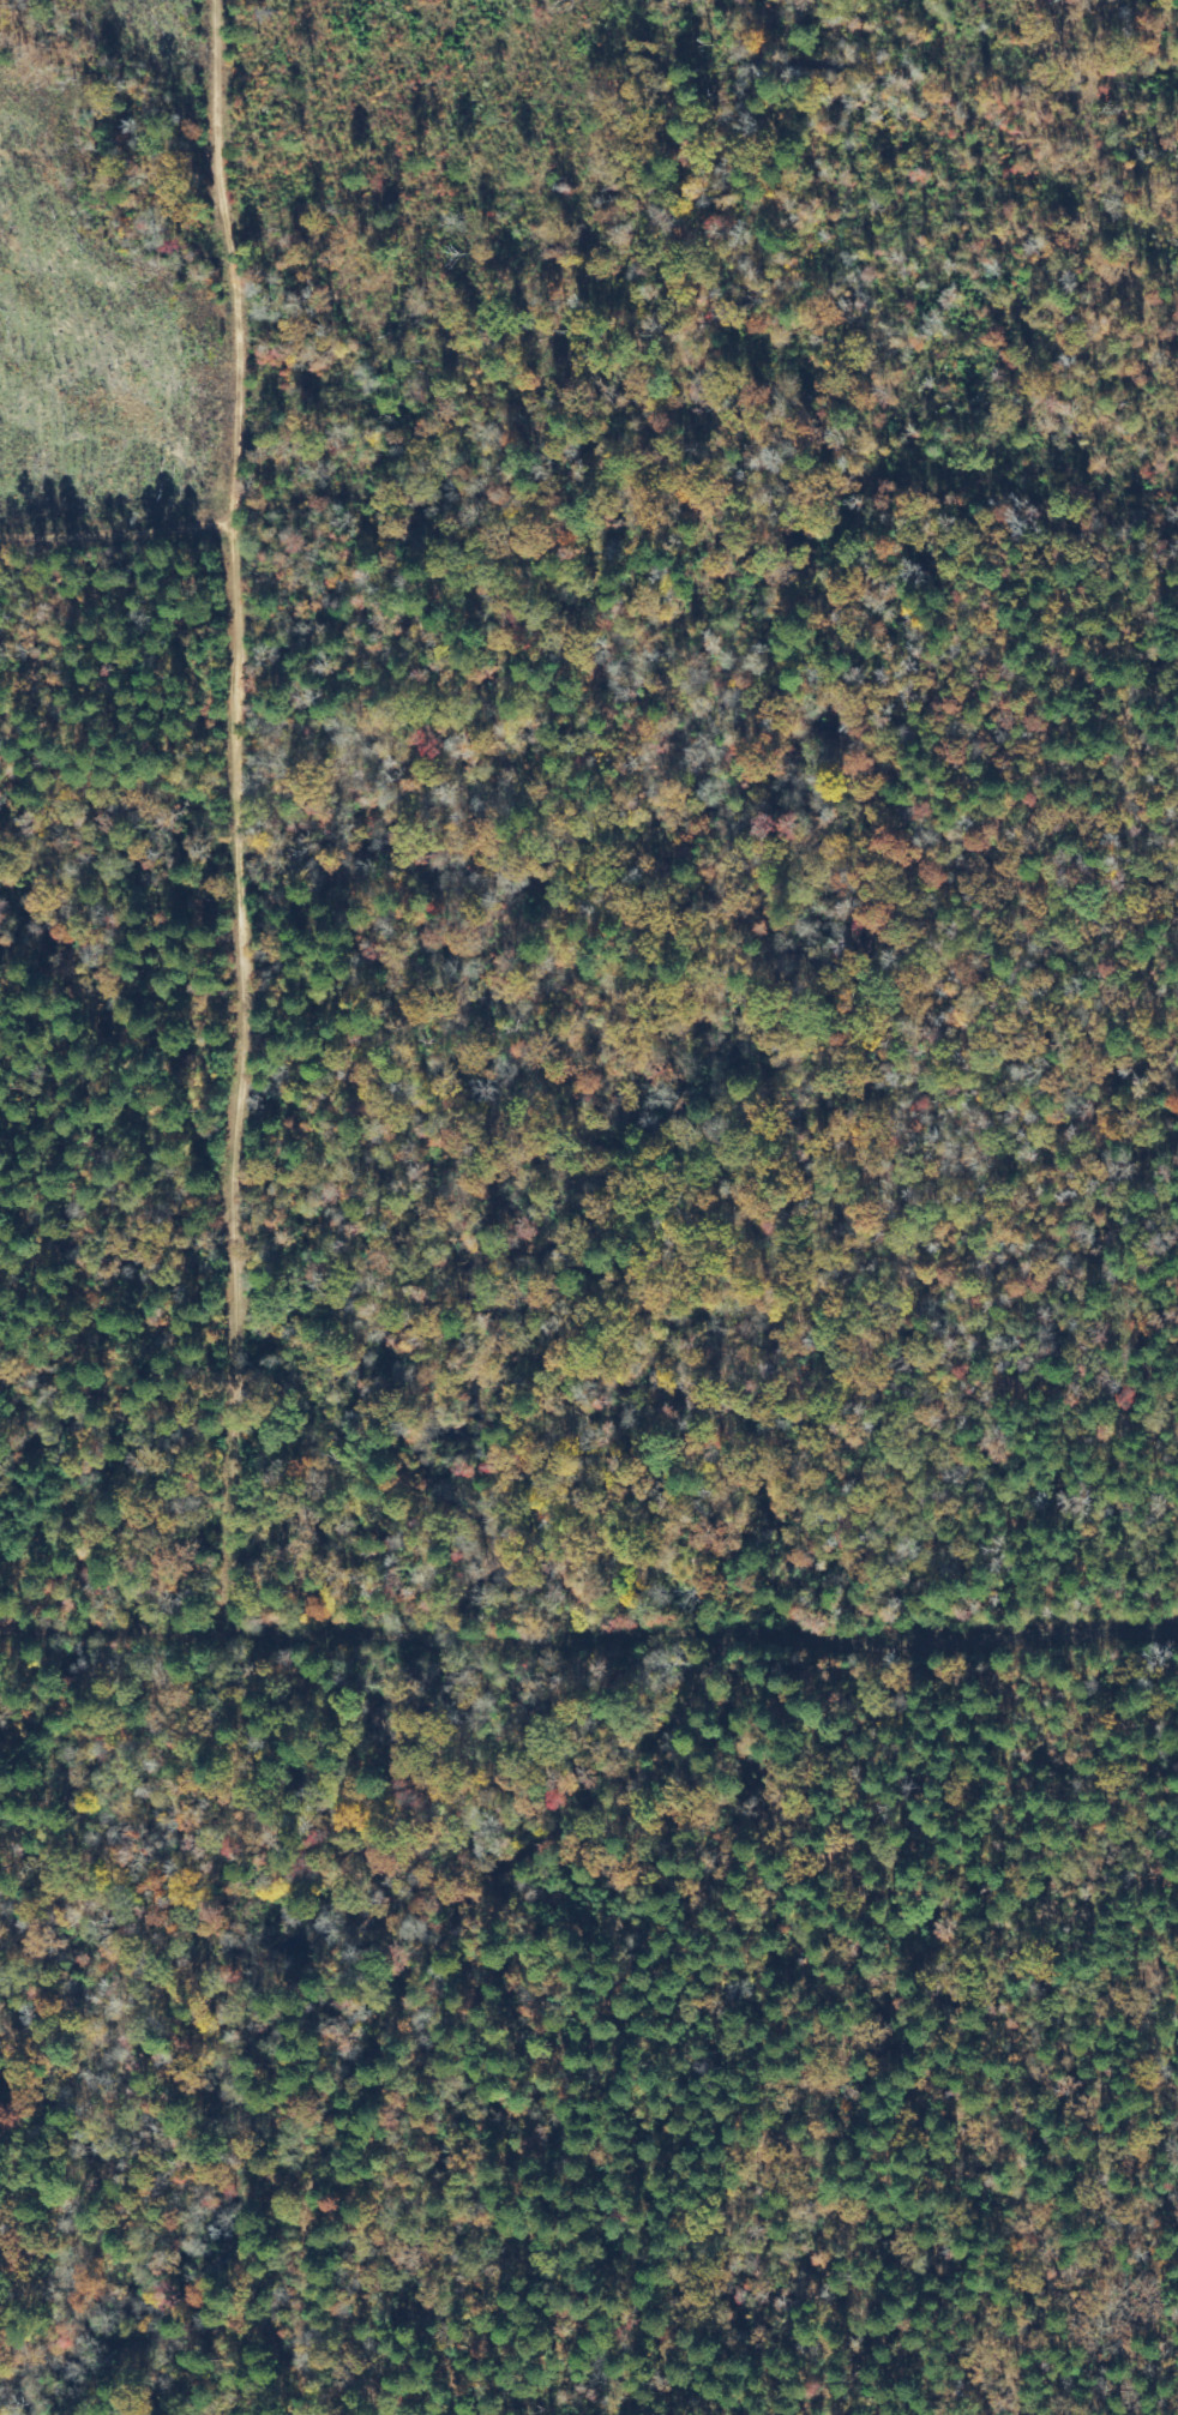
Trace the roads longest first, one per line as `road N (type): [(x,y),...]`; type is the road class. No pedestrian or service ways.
road 1 (residential): [(270,1616),(271,0)]
road 2 (residential): [(1177,1631),(0,1616)]
road 3 (residential): [(390,2414),(380,1996),(404,1941),(563,1744),(630,1689),(636,1628)]

